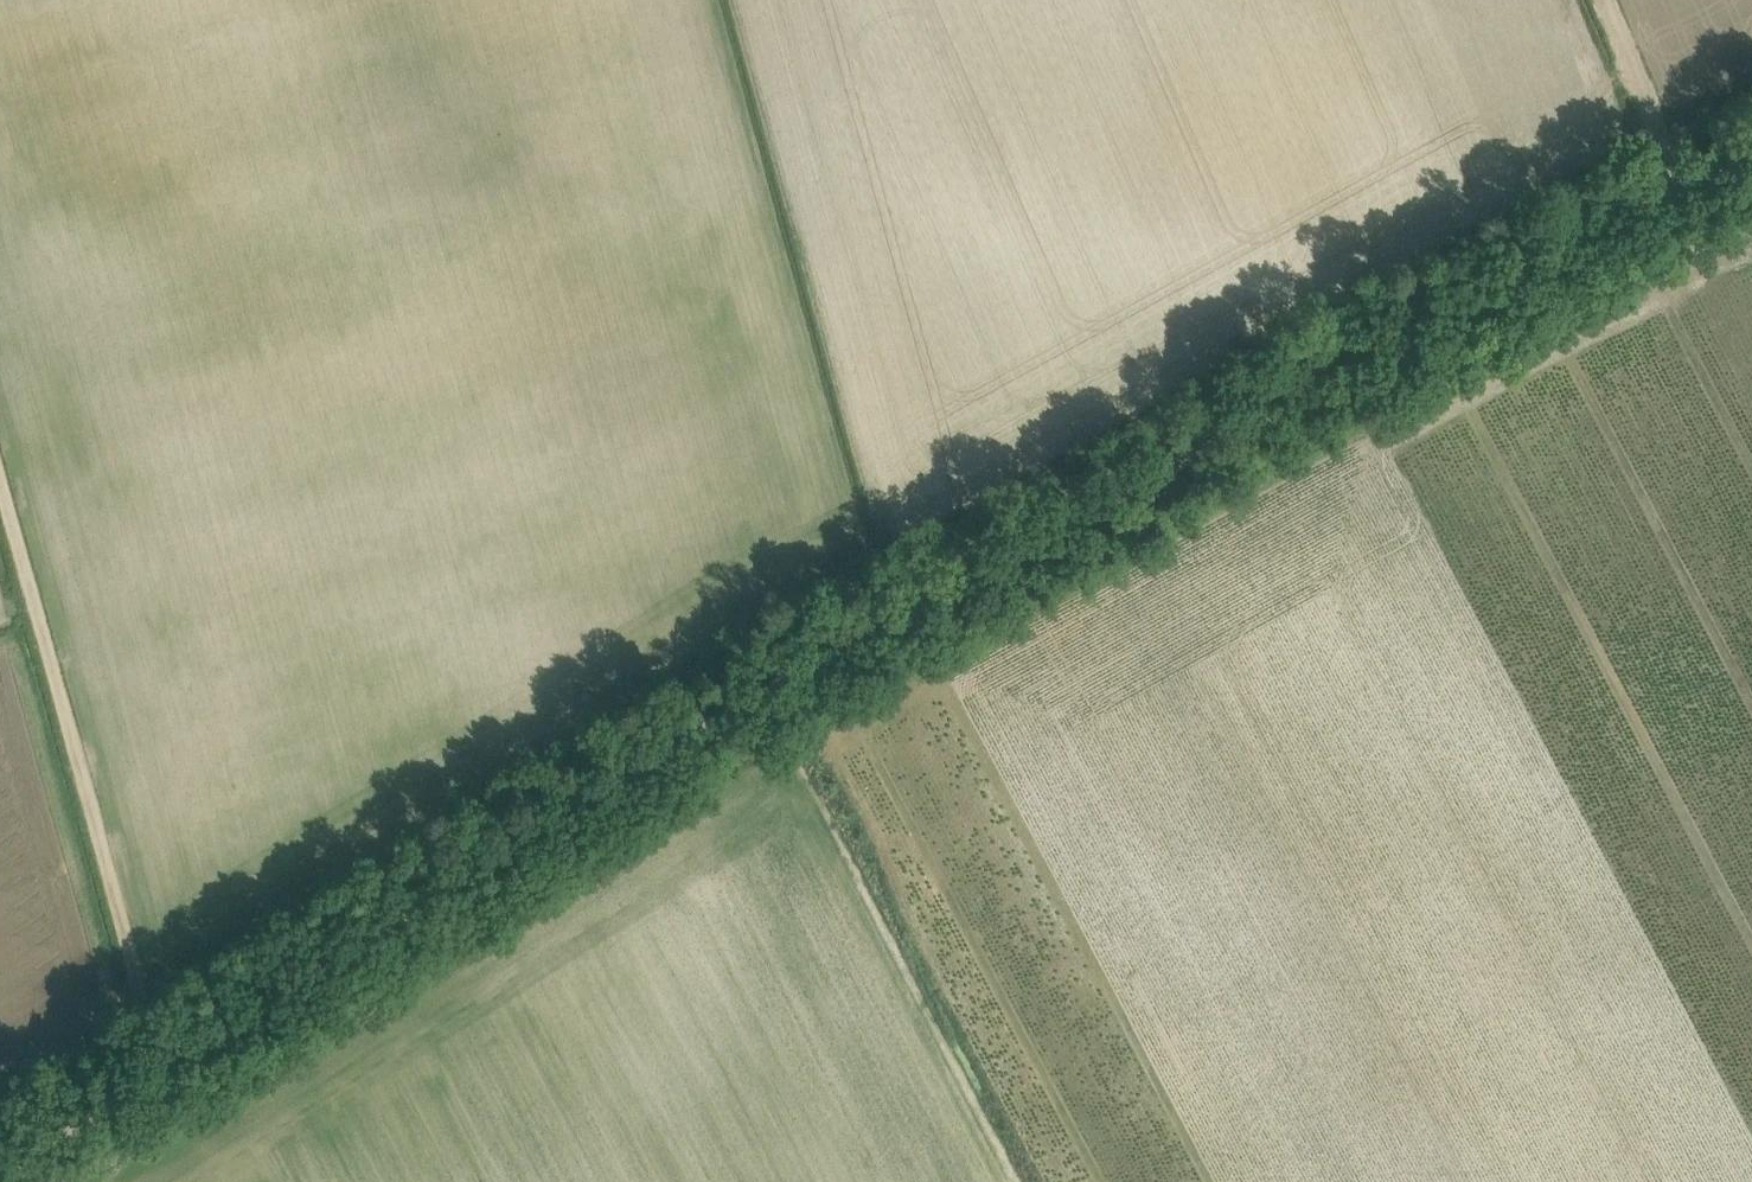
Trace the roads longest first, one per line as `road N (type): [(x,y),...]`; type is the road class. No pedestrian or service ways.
road 1 (unclassified): [(0,1156),(771,677),(1751,155)]
road 2 (track): [(148,1060),(0,497)]
road 3 (track): [(1602,0),(1682,192)]

